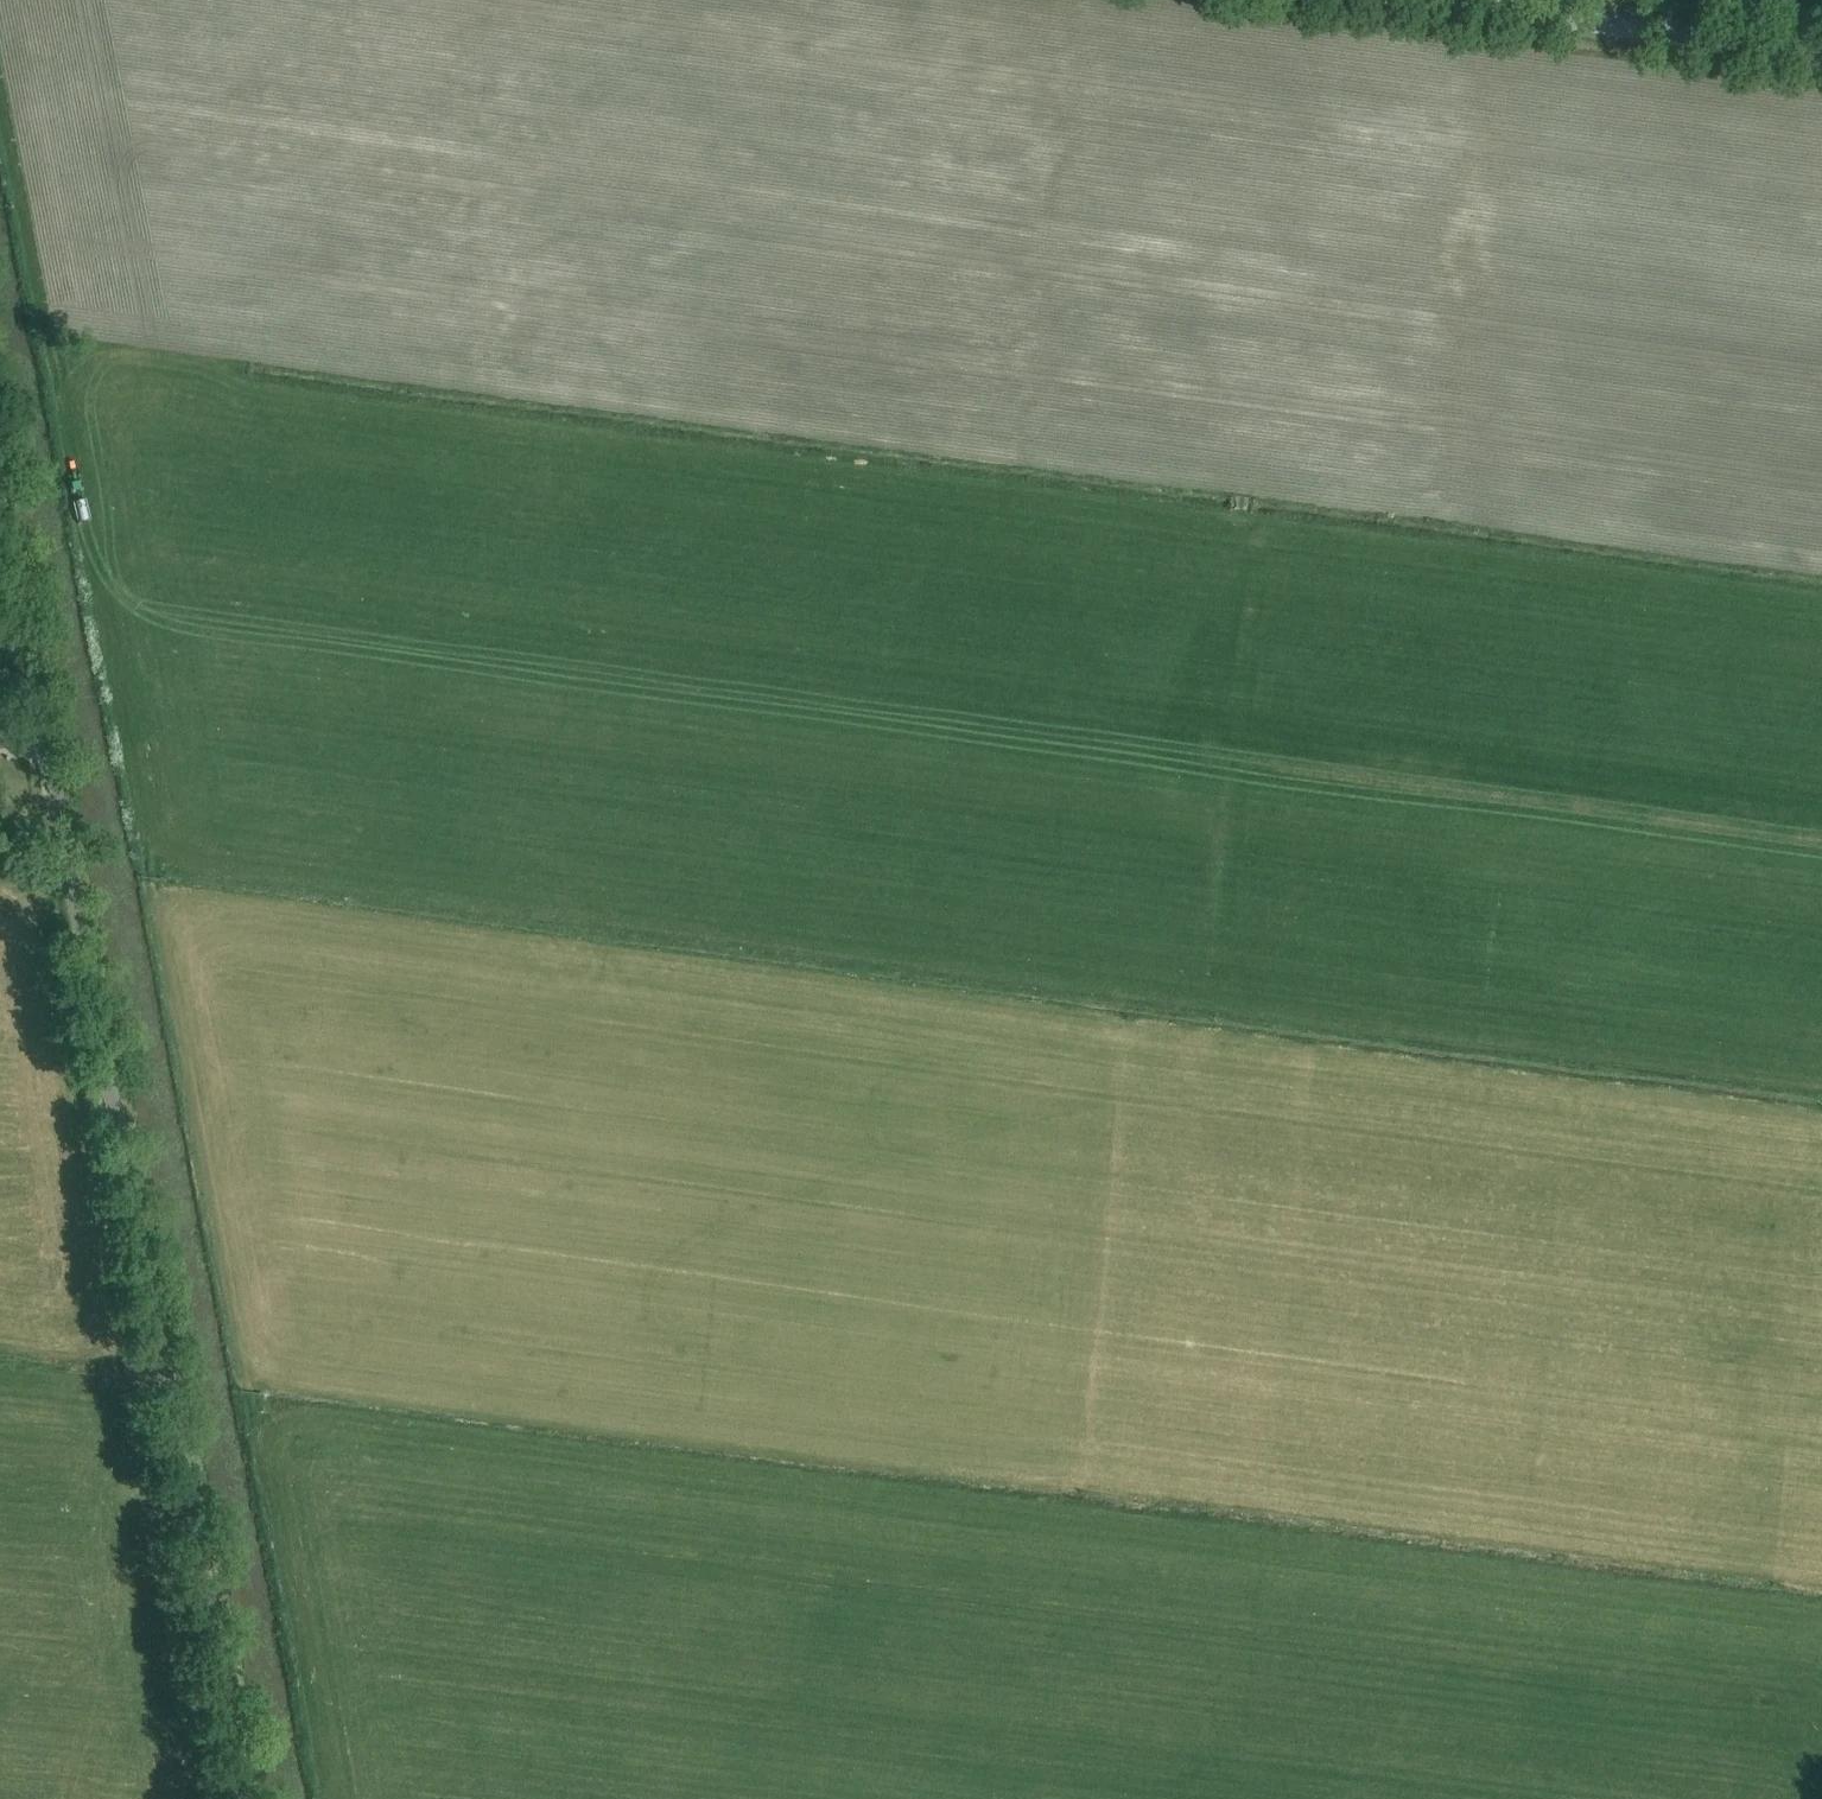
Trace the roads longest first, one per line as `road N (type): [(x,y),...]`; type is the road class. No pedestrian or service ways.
road 1 (unclassified): [(245,1798),(0,511)]
road 2 (tertiary): [(1821,56),(1431,0)]

